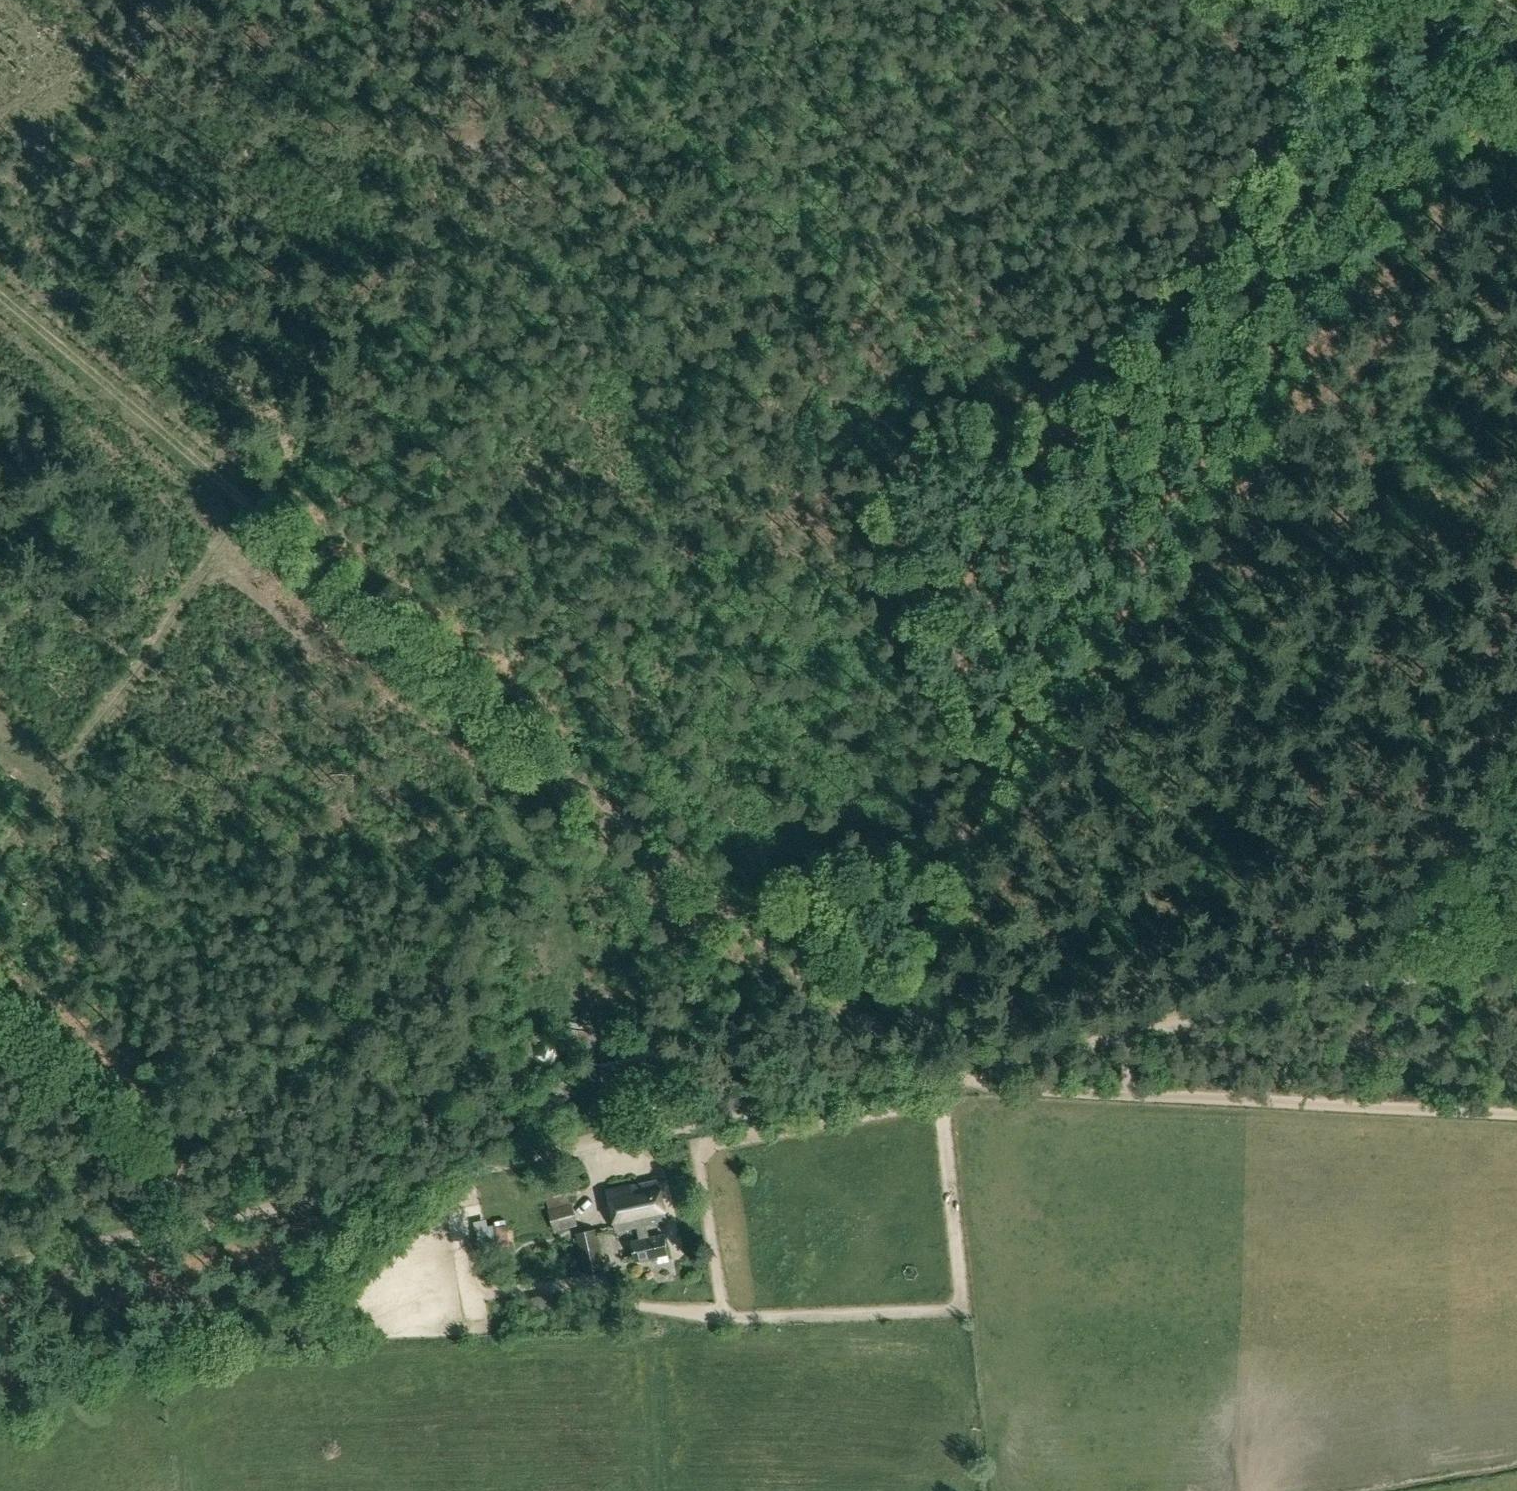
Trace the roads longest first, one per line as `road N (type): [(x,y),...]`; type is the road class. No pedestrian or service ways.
road 1 (track): [(0,1254),(957,1064)]
road 2 (track): [(957,1064),(1516,947)]
road 3 (track): [(1516,1114),(1005,1093),(957,1064)]
road 4 (track): [(1366,0),(1516,150)]

